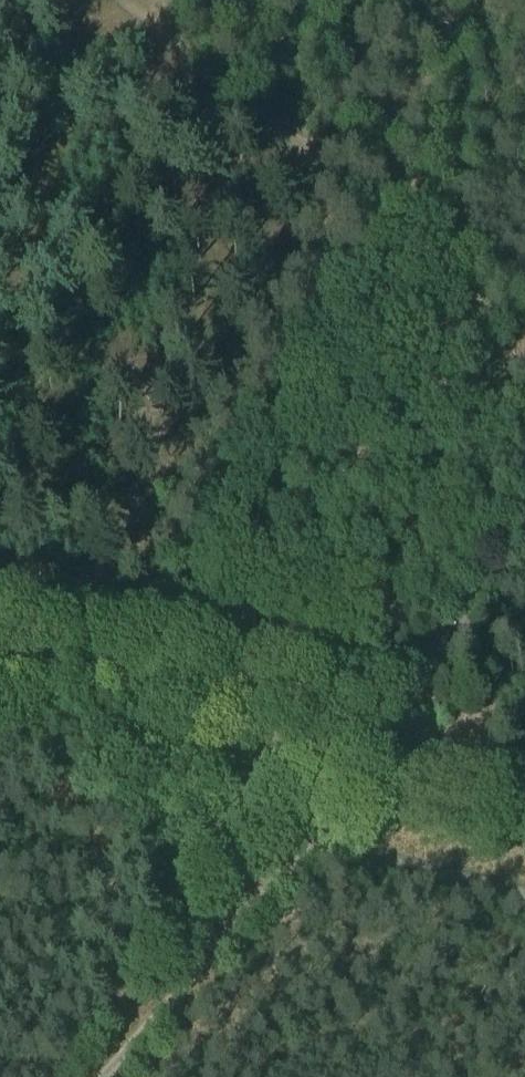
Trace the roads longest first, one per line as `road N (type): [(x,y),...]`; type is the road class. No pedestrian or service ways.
road 1 (unclassified): [(524,793),(392,739),(0,643)]
road 2 (track): [(392,739),(524,519)]

